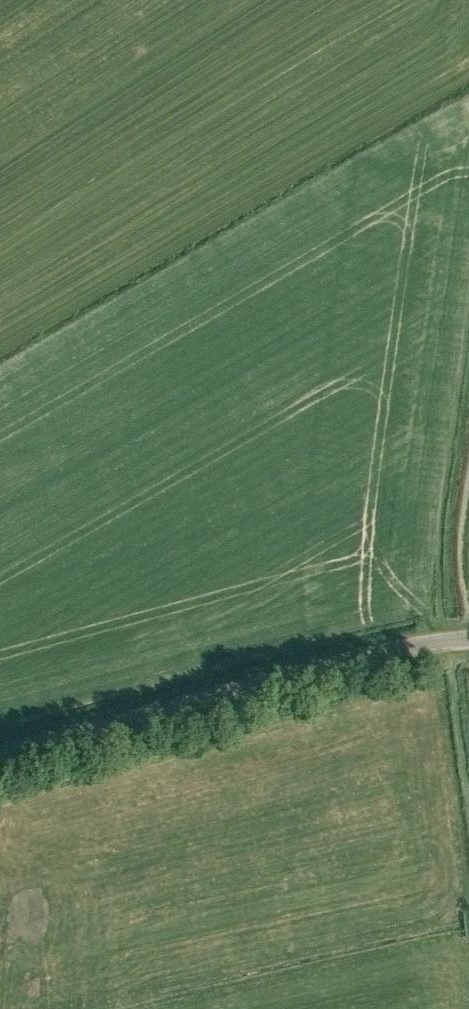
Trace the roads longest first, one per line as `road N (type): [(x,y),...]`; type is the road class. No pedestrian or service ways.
road 1 (unclassified): [(468,640),(358,654),(0,750)]

